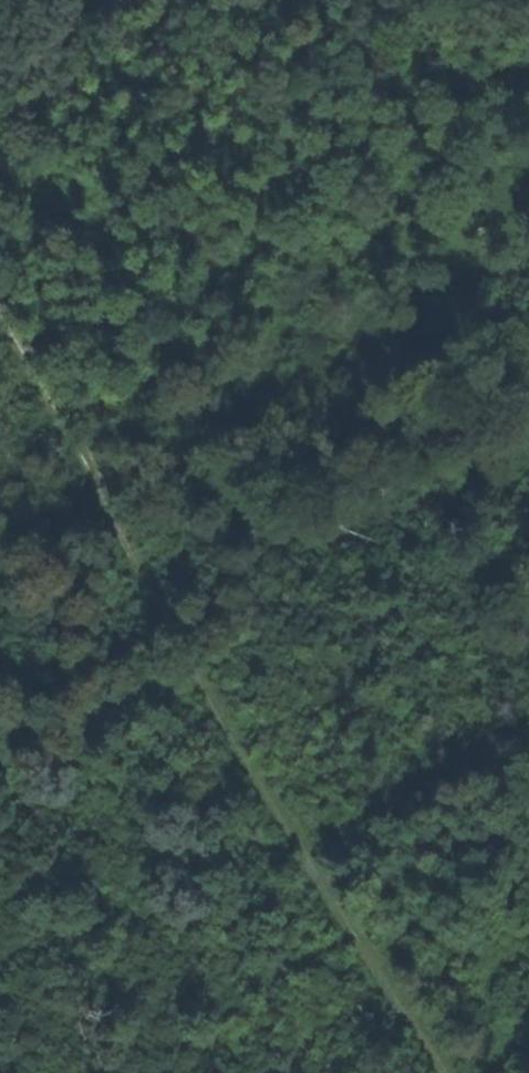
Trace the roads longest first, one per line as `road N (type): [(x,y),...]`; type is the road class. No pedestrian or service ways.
road 1 (track): [(0,75),(132,0)]

